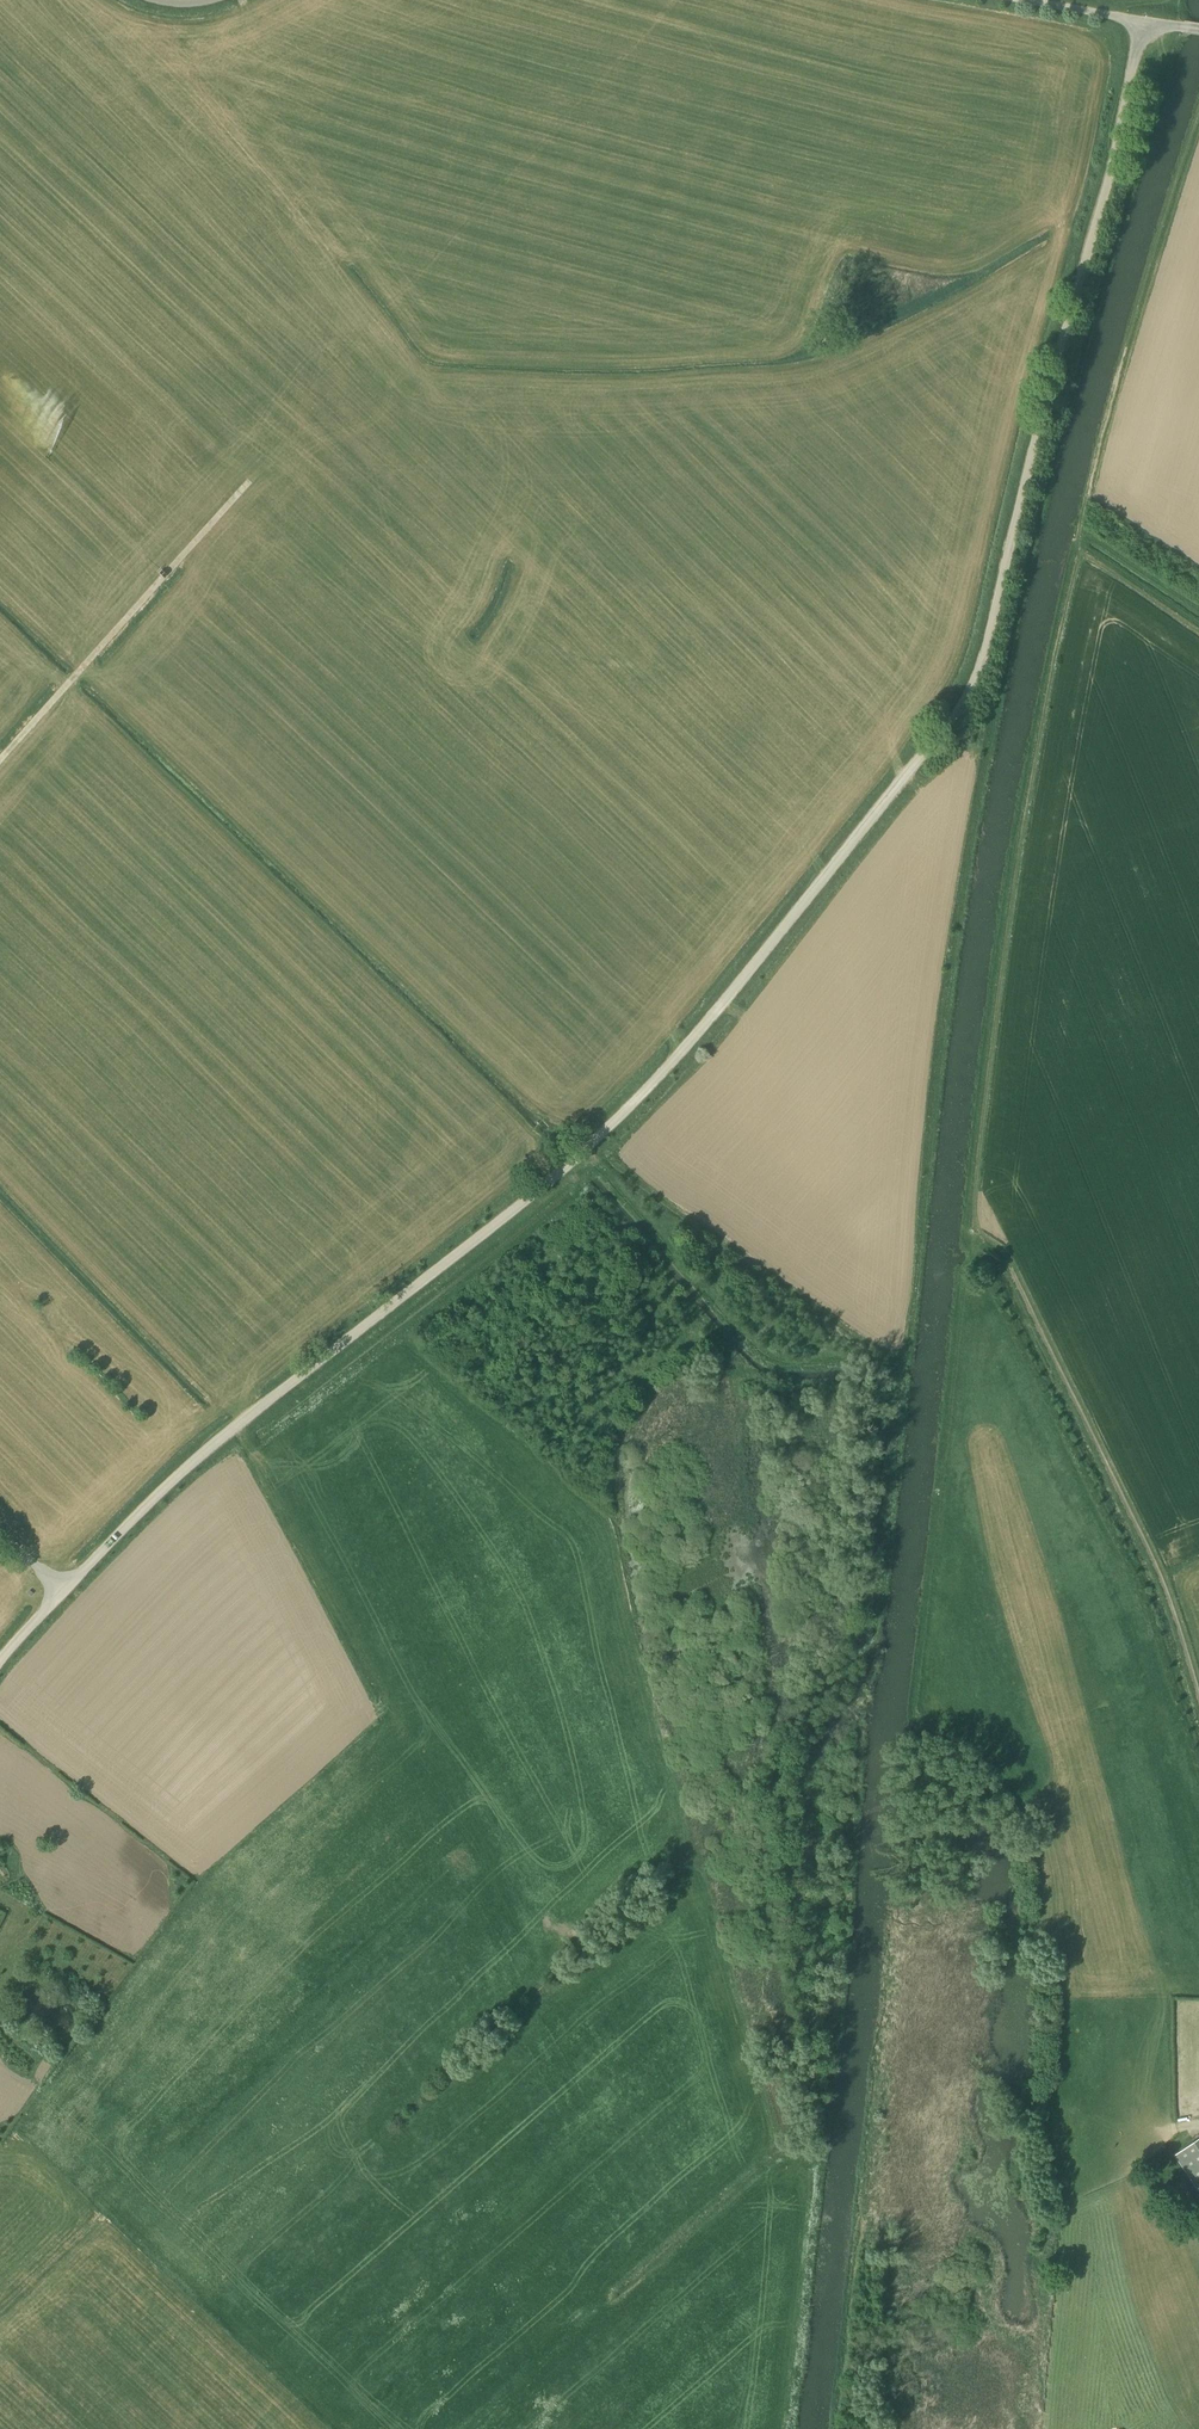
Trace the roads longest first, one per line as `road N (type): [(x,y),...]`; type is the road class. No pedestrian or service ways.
road 1 (unclassified): [(0,1666),(160,1495),(541,1193),(618,1122),(688,1049),(945,730),(978,680),(994,621),(1111,169),(1140,22)]
road 2 (track): [(247,487),(0,765)]
road 3 (unclassified): [(1140,22),(1021,0)]

